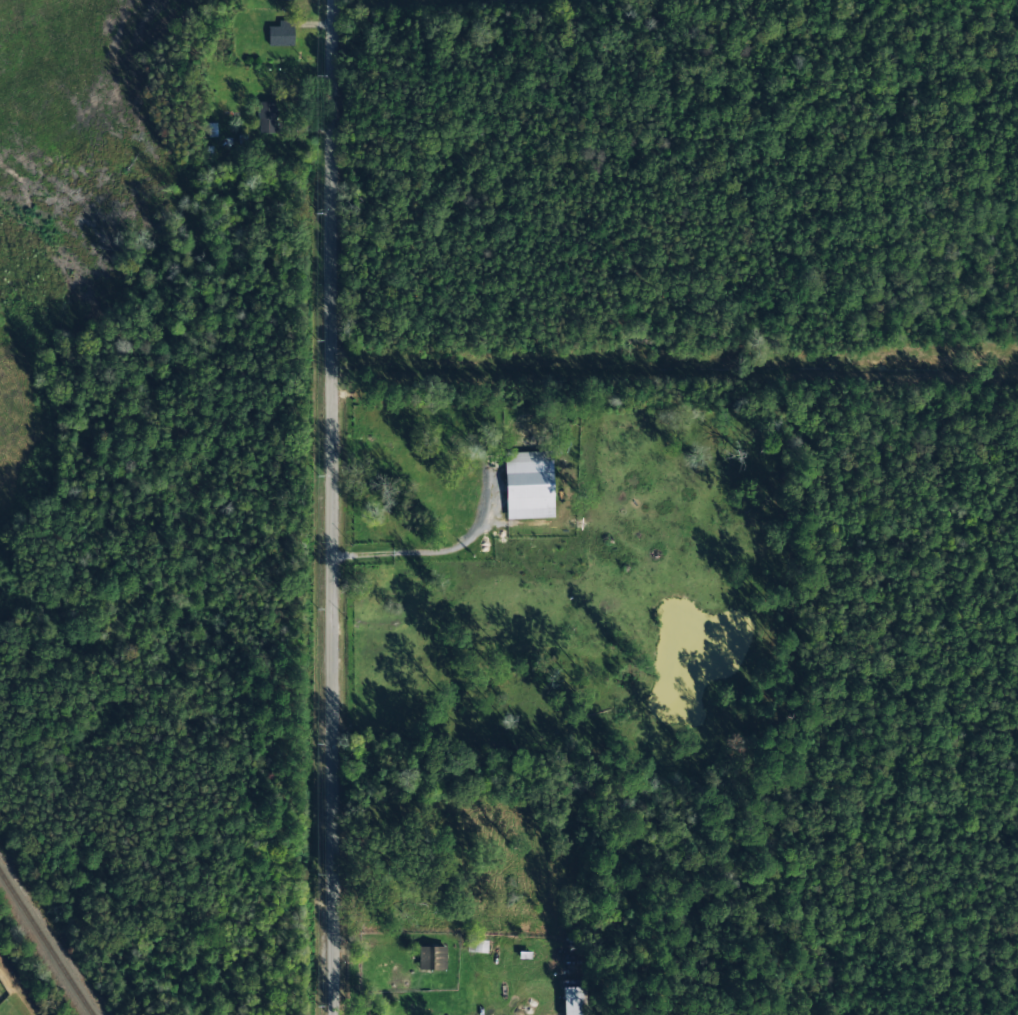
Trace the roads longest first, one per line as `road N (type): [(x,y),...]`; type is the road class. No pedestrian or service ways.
road 1 (tertiary): [(333,1014),(333,0)]

